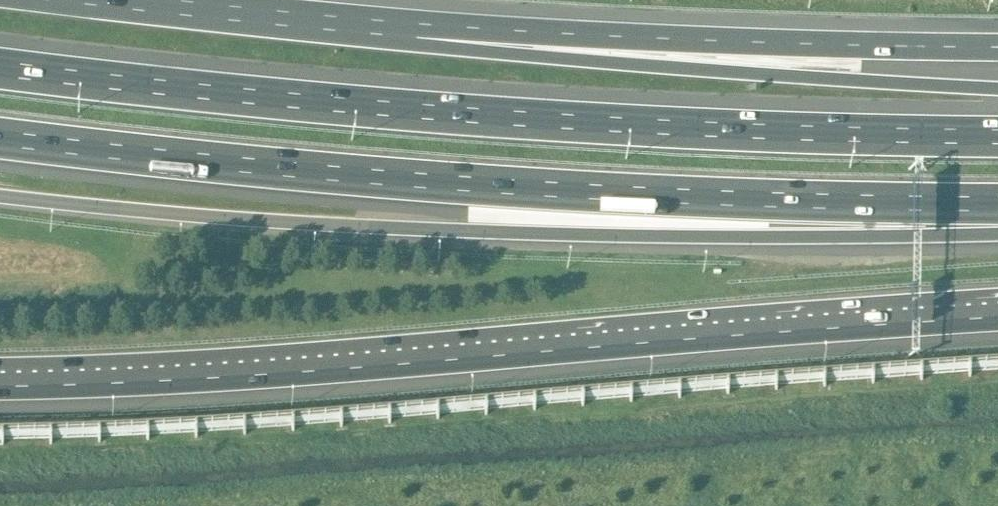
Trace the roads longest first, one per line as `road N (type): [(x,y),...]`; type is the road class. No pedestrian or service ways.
road 1 (motorway): [(997,137),(485,117),(0,68)]
road 2 (motorway): [(0,139),(434,182),(997,207)]
road 3 (motorway): [(0,380),(246,373),(997,313)]
road 4 (motorway): [(0,204),(365,230),(580,235),(798,238),(997,221)]
road 5 (motorway): [(997,88),(803,77),(415,30)]
road 6 (motorway): [(997,44),(415,30)]
road 7 (motorway): [(415,30),(121,0)]

